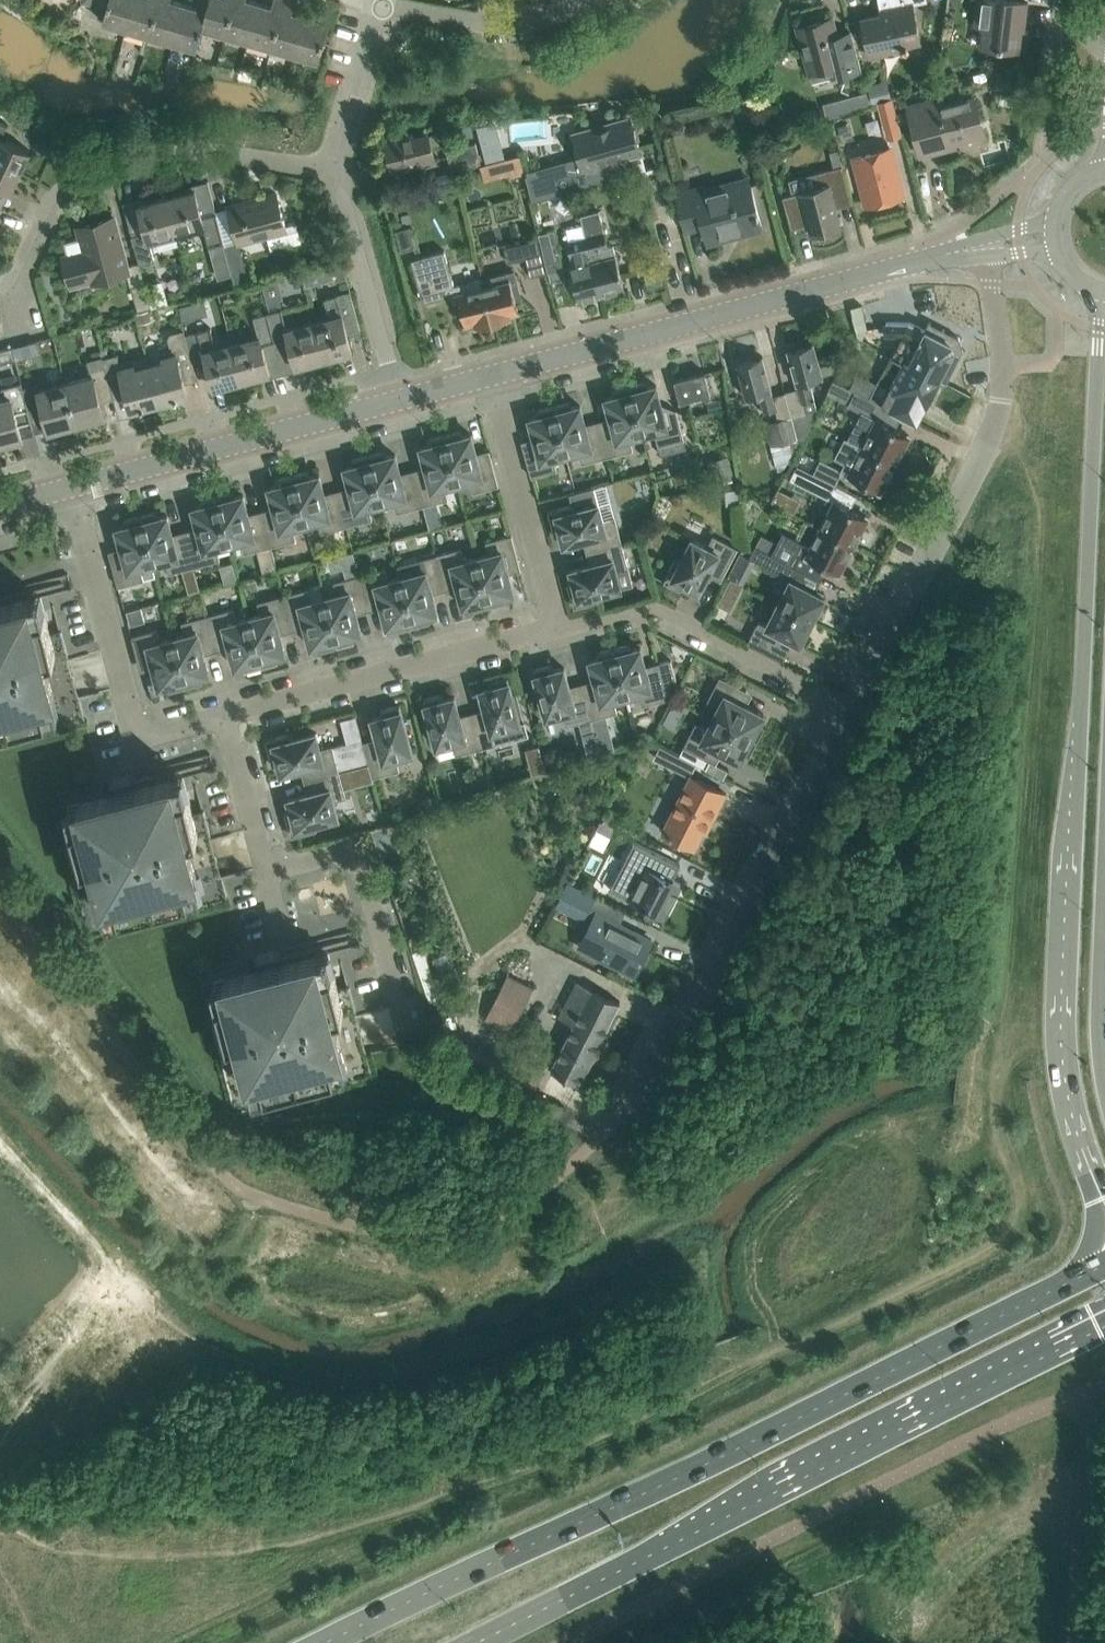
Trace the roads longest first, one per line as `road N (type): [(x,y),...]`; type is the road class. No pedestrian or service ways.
road 1 (tertiary): [(1101,303),(1060,1048),(1080,1146),(1104,1207)]
road 2 (primary): [(1104,1263),(319,1642)]
road 3 (primary): [(471,1642),(1104,1319)]
road 4 (residential): [(603,1133),(679,1043),(853,708)]
road 5 (residential): [(853,708),(988,449),(1001,369),(988,254)]
road 6 (tertiary): [(490,376),(917,260)]
road 7 (residential): [(22,329),(12,286),(61,191),(205,153),(338,173)]
road 8 (residential): [(554,628),(226,715)]
road 9 (residential): [(226,715),(162,732),(129,713),(71,486)]
road 10 (tertiary): [(71,486),(397,400)]
road 11 (residential): [(853,708),(655,609),(554,628)]
road 12 (tertiary): [(1104,1093),(1098,1044),(1104,788)]
road 13 (residential): [(266,867),(342,848),(360,852),(410,1043)]
road 14 (residential): [(554,628),(490,376)]
road 15 (residential): [(397,400),(338,173)]
road 16 (residential): [(584,1),(542,18),(484,25),(382,4)]
road 17 (residential): [(338,173),(382,4)]
road 18 (residential): [(266,867),(226,715)]

